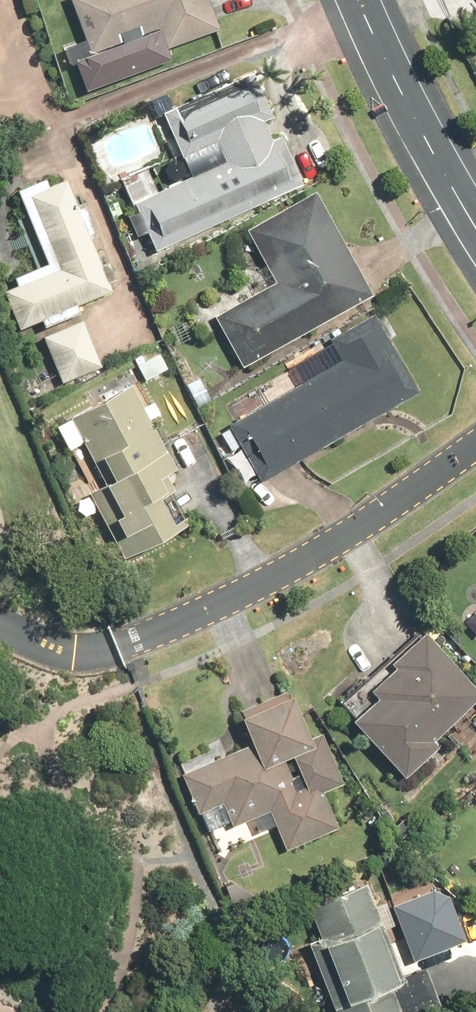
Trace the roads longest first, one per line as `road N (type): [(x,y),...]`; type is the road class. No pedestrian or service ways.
road 1 (residential): [(117,647),(243,594),(475,449)]
road 2 (tertiary): [(475,223),(432,154),(359,0)]
road 3 (residential): [(0,618),(68,651),(117,647)]

